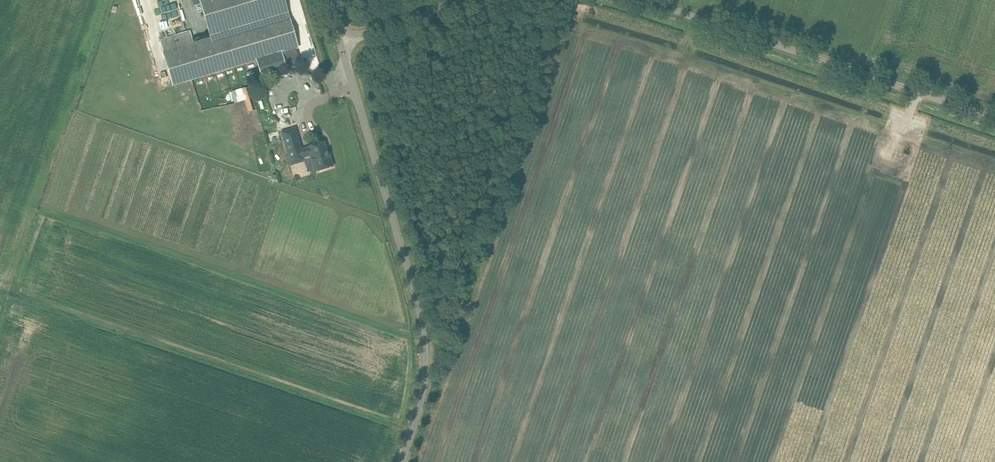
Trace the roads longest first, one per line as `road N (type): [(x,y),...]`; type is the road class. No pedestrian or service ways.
road 1 (unclassified): [(392,461),(419,382),(423,336),(340,40)]
road 2 (unclassified): [(994,116),(644,0)]
road 3 (unclassified): [(462,0),(340,40)]

